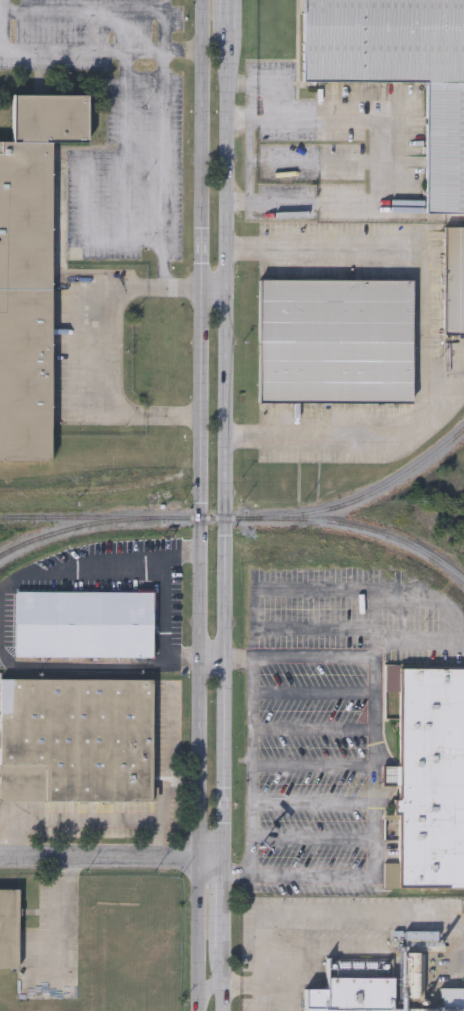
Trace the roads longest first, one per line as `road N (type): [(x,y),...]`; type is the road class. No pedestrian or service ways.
road 1 (secondary): [(205,0),(197,1010)]
road 2 (secondary): [(222,1010),(223,0)]
road 3 (tertiary): [(198,863),(0,858)]

